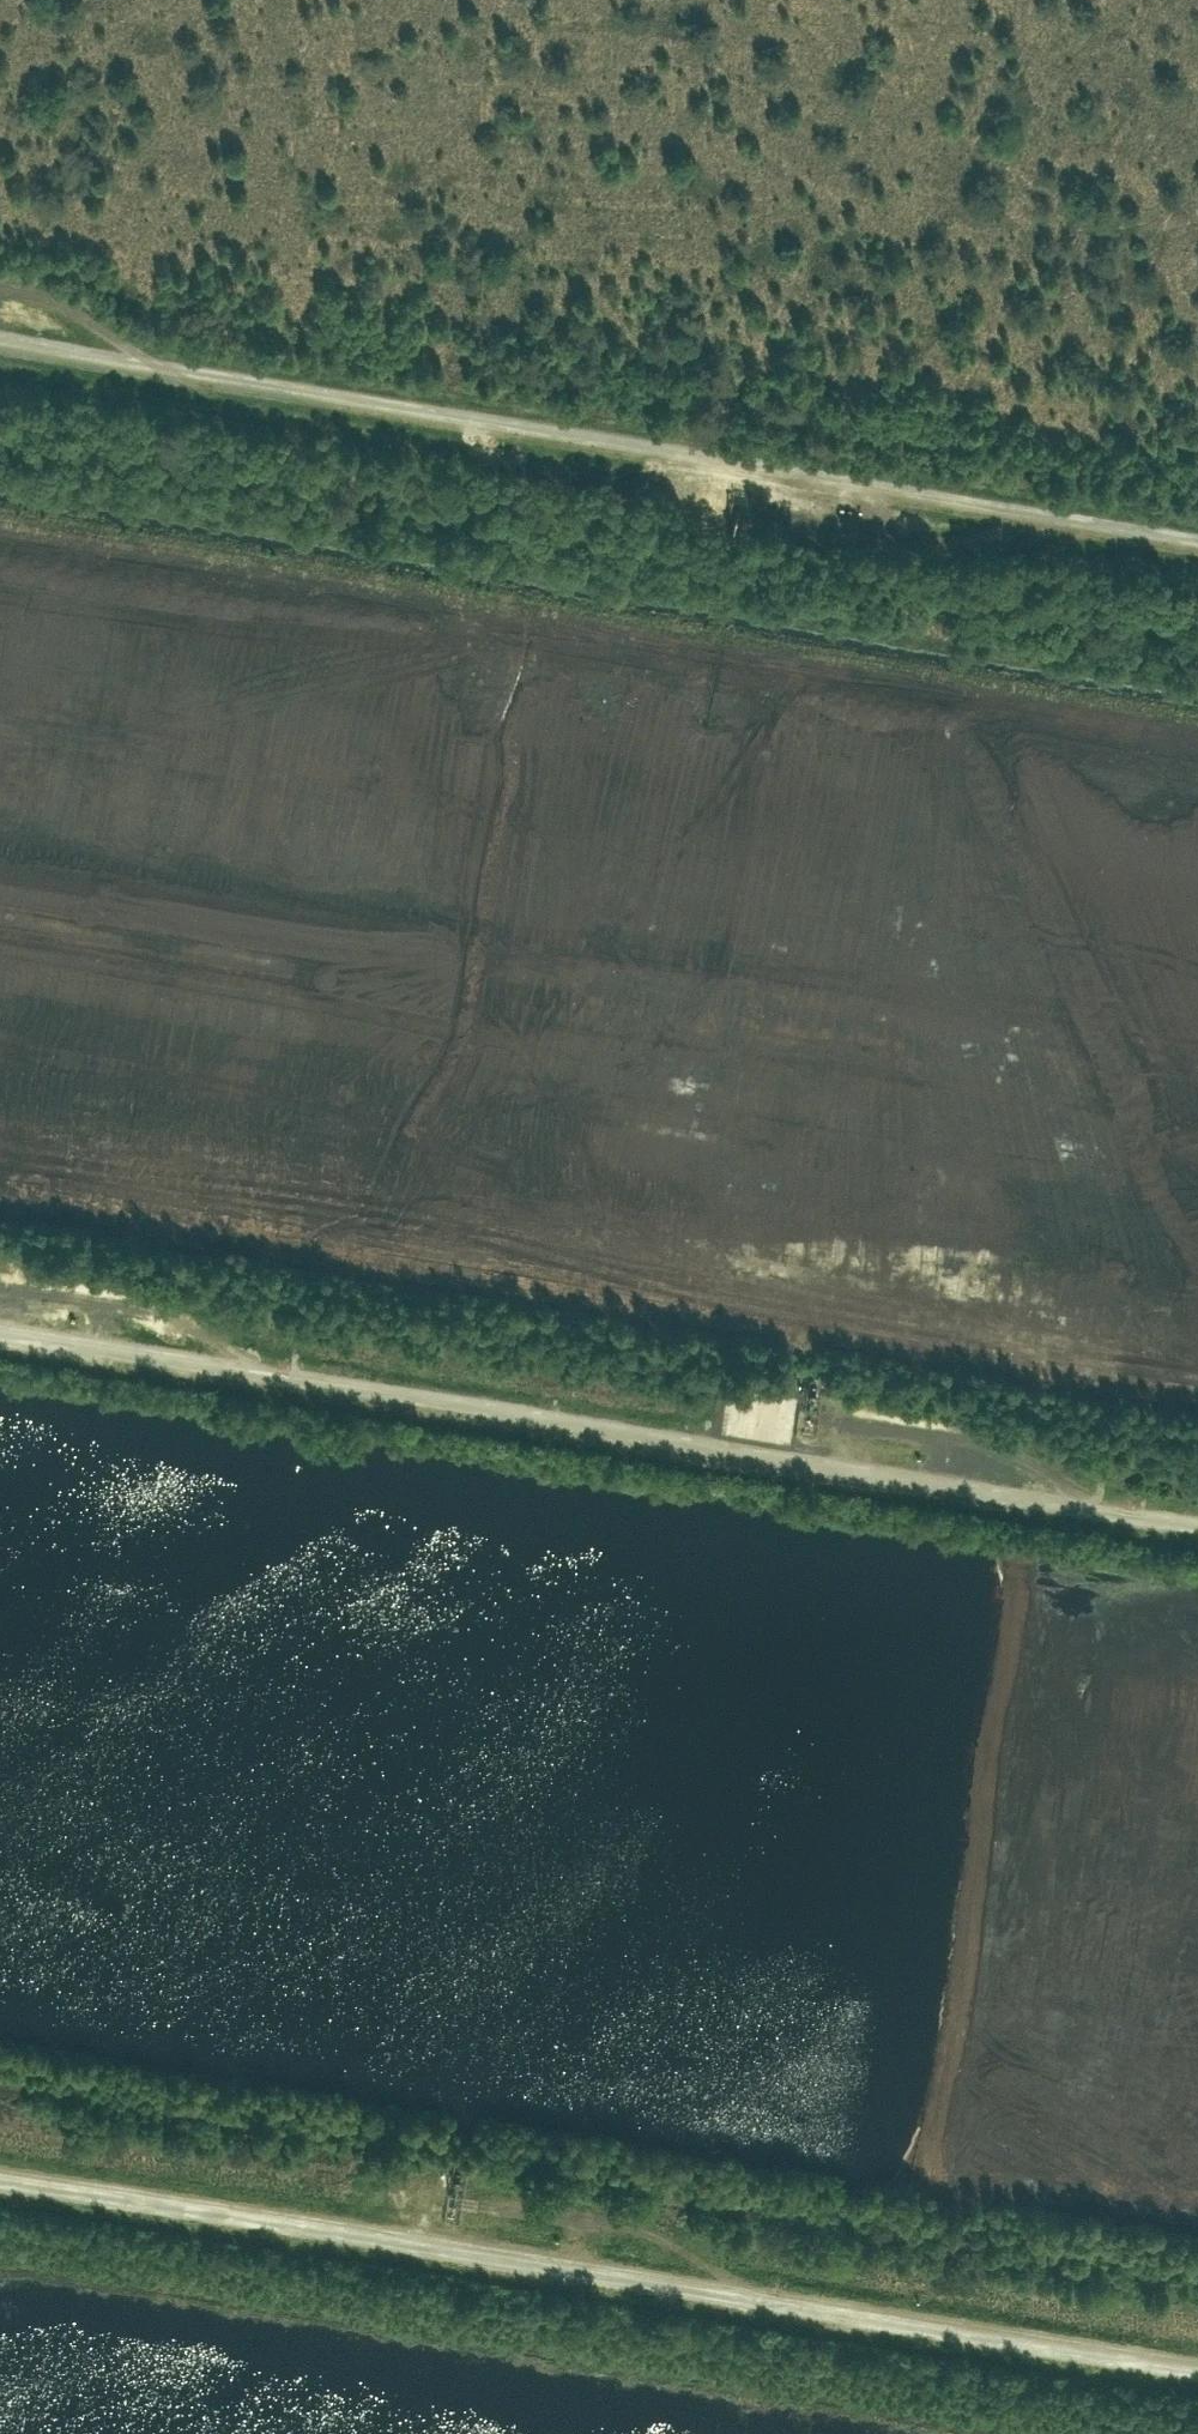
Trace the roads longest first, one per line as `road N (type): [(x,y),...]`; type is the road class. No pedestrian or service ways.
road 1 (track): [(1197,533),(0,328)]
road 2 (track): [(1197,1515),(0,1318)]
road 3 (track): [(0,2164),(1197,2356)]
road 4 (track): [(143,353),(66,297),(0,282)]

